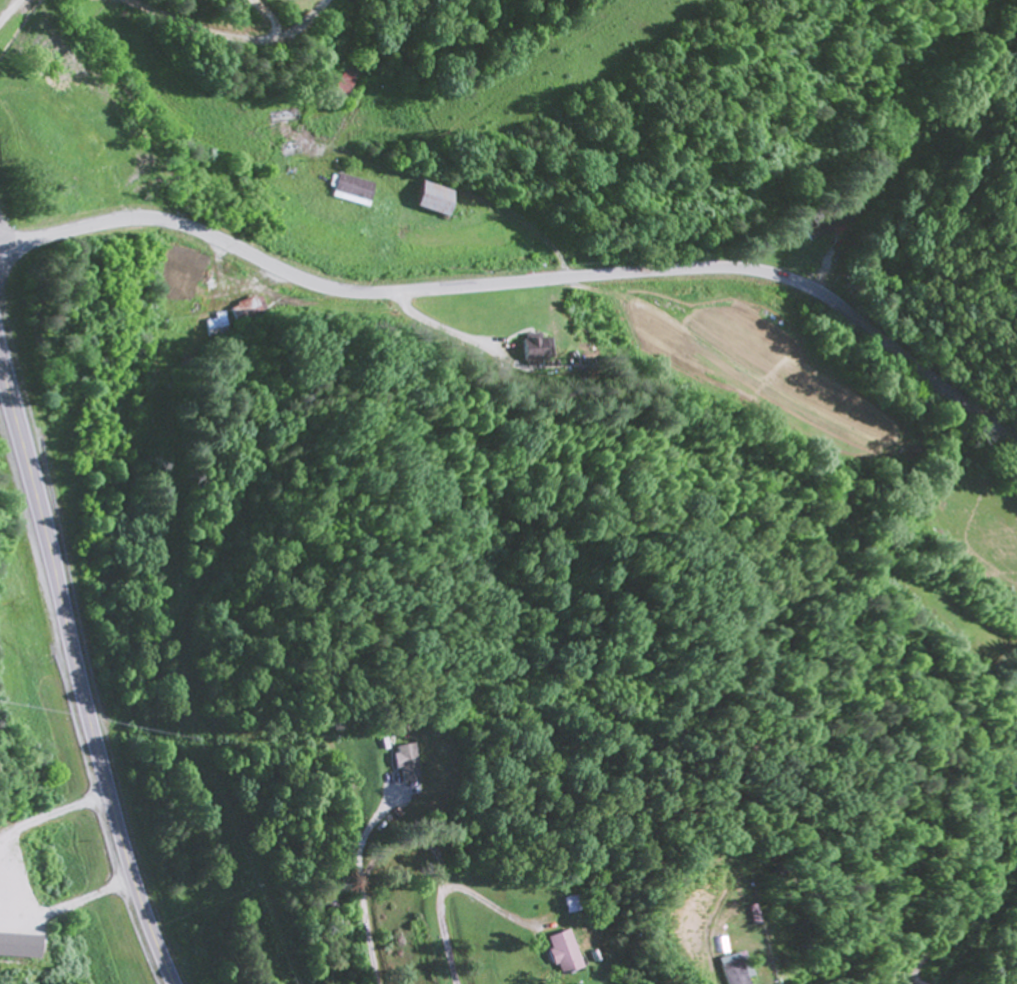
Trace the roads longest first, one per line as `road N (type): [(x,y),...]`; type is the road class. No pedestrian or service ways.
road 1 (secondary): [(0,248),(147,220),(194,231),(314,285),(358,293),(659,271),(764,274),(827,300),(1016,439)]
road 2 (trunk): [(173,983),(88,738),(0,312)]
road 3 (residential): [(378,983),(363,891),(390,852),(409,846),(438,858),(440,922),(456,983)]
road 4 (residential): [(130,0),(263,40),(270,25),(249,0)]
road 5 (residential): [(239,746),(87,727)]

